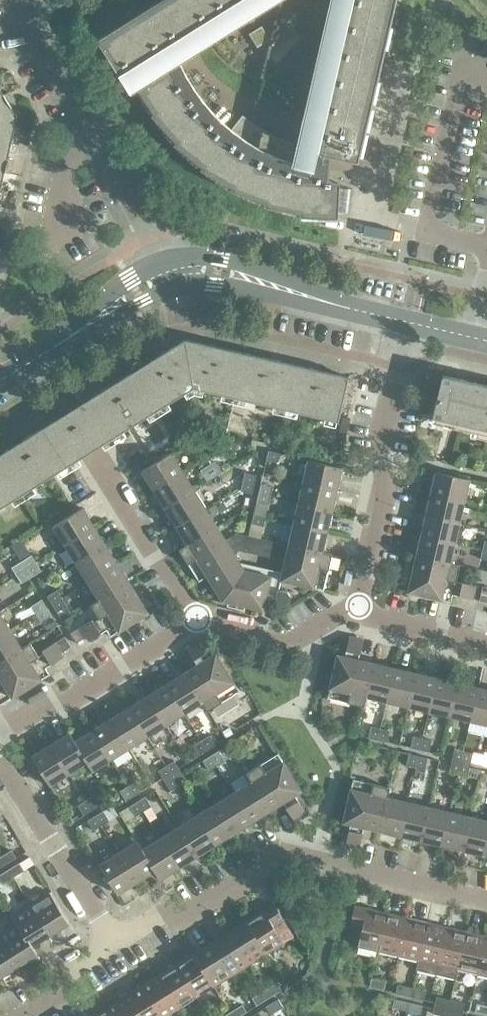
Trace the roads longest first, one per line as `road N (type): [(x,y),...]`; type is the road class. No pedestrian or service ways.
road 1 (residential): [(486,902),(304,851),(235,872),(108,945)]
road 2 (residential): [(175,275),(21,19)]
road 3 (tertiary): [(410,323),(216,272),(175,275)]
road 4 (residential): [(352,602),(400,369)]
road 5 (residential): [(0,736),(99,689),(194,626)]
road 6 (residential): [(108,945),(0,763)]
road 7 (tertiary): [(175,275),(0,383)]
road 8 (residential): [(194,626),(213,617),(293,638),(352,602)]
road 9 (residential): [(194,626),(102,484)]
road 10 (residential): [(486,647),(363,617),(352,602)]
road 11 (residential): [(108,945),(9,1015)]

